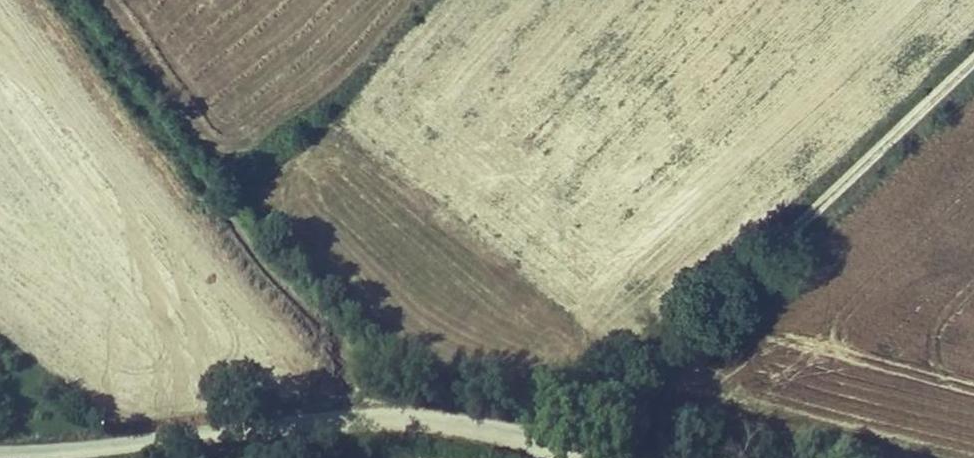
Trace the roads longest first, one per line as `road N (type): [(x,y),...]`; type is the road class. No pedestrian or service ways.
road 1 (tertiary): [(0,457),(391,423),(596,457)]

